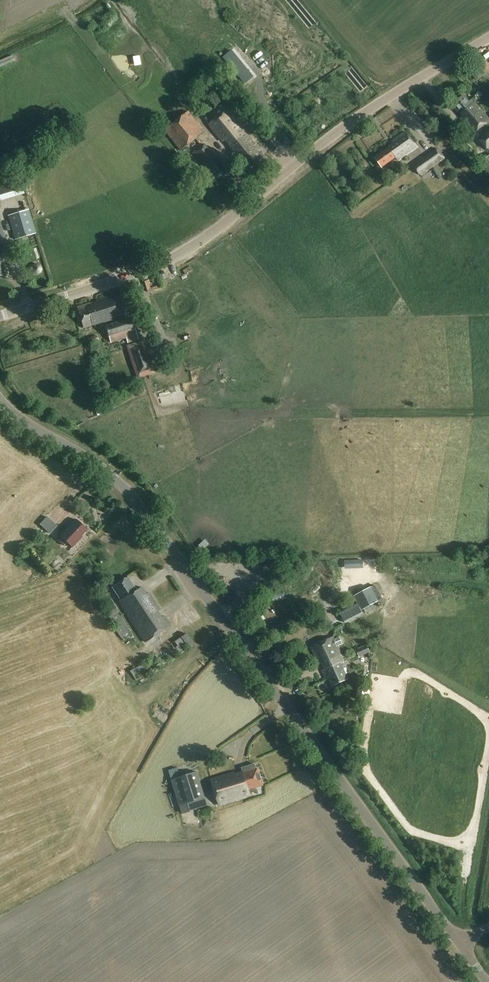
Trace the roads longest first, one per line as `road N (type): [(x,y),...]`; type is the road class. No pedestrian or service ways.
road 1 (tertiary): [(458,943),(140,508),(92,459),(0,402)]
road 2 (tertiary): [(0,315),(139,272),(194,245),(353,120),(488,37)]

